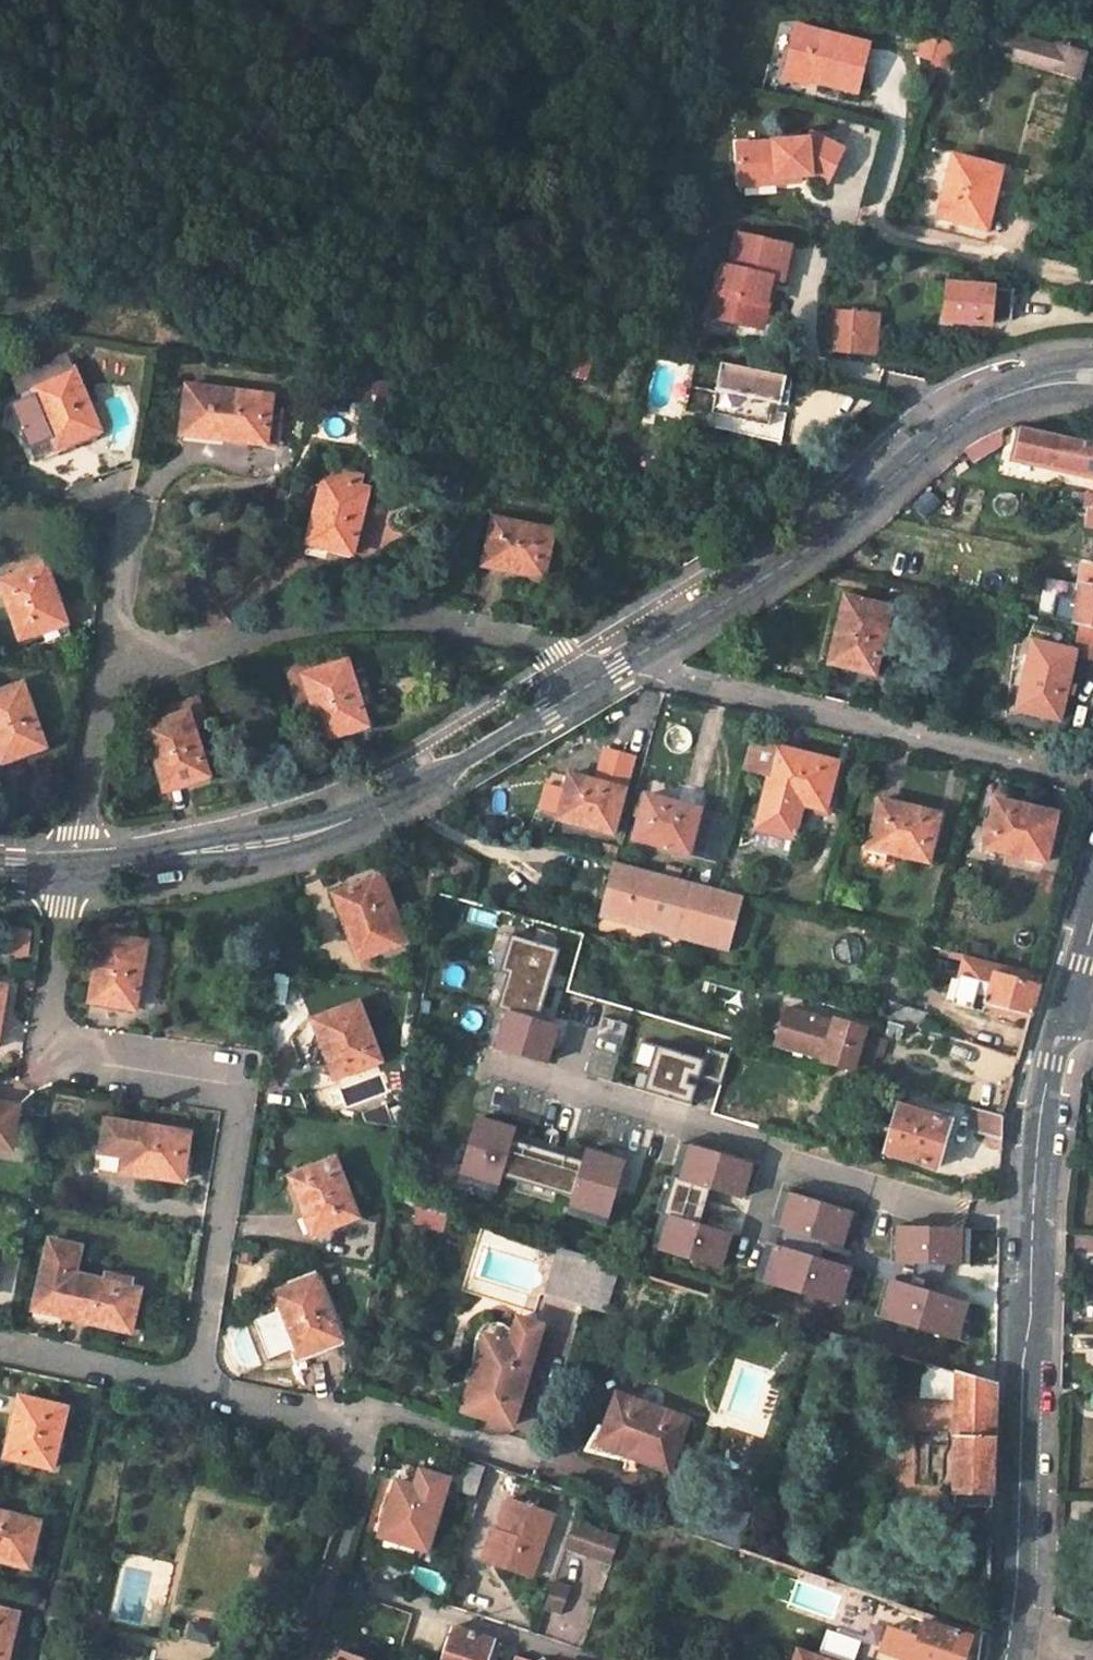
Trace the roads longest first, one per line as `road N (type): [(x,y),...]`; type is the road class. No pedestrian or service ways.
road 1 (residential): [(192,1387),(238,1109),(233,1091),(214,1079),(75,1056),(49,1038),(70,870)]
road 2 (unclassified): [(1007,1659),(1023,1358),(1061,1026)]
road 3 (unclassified): [(70,870),(280,841),(352,819),(434,778),(616,661)]
road 4 (residential): [(106,669),(333,619),(432,617),(616,661)]
road 5 (residential): [(616,661),(1092,775)]
road 6 (residential): [(299,1659),(366,1450),(360,1427),(192,1387)]
road 7 (unclassified): [(616,661),(801,554),(953,423)]
road 8 (residential): [(70,870),(106,669)]
road 9 (residential): [(192,1387),(0,1341)]
road 10 (unclassified): [(1092,359),(1034,368),(996,384),(953,423)]
road 11 (residential): [(106,669),(128,525)]
road 12 (unclassified): [(953,423),(1015,402),(1092,393)]
road 13 (unclassified): [(1061,1026),(1092,909)]

